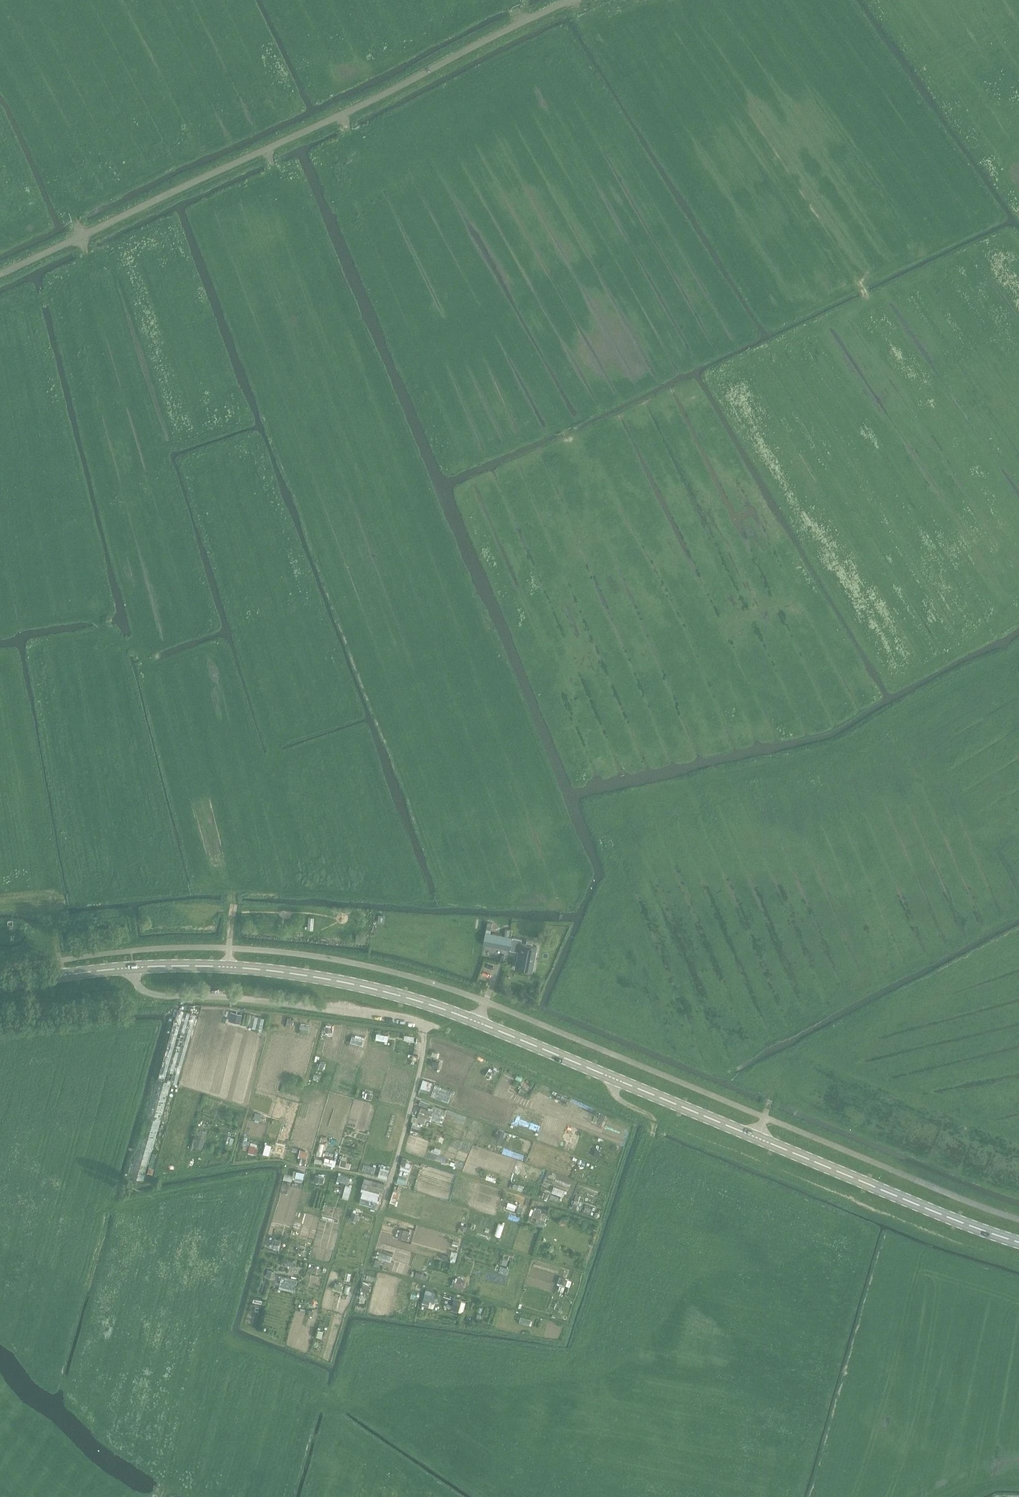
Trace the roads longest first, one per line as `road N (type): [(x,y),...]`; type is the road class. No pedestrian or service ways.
road 1 (secondary): [(0,986),(197,966),(357,986),(439,1008),(1018,1244)]
road 2 (unclassified): [(0,275),(573,0)]

